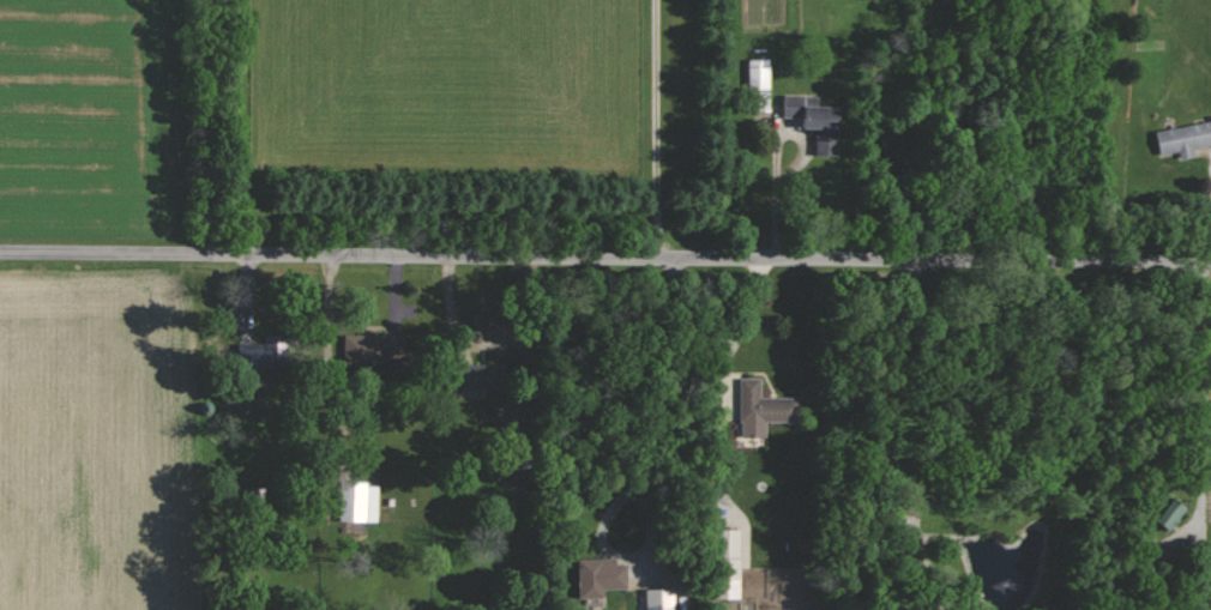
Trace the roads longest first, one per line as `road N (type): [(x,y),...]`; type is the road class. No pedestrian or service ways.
road 1 (residential): [(0,252),(1210,260)]

